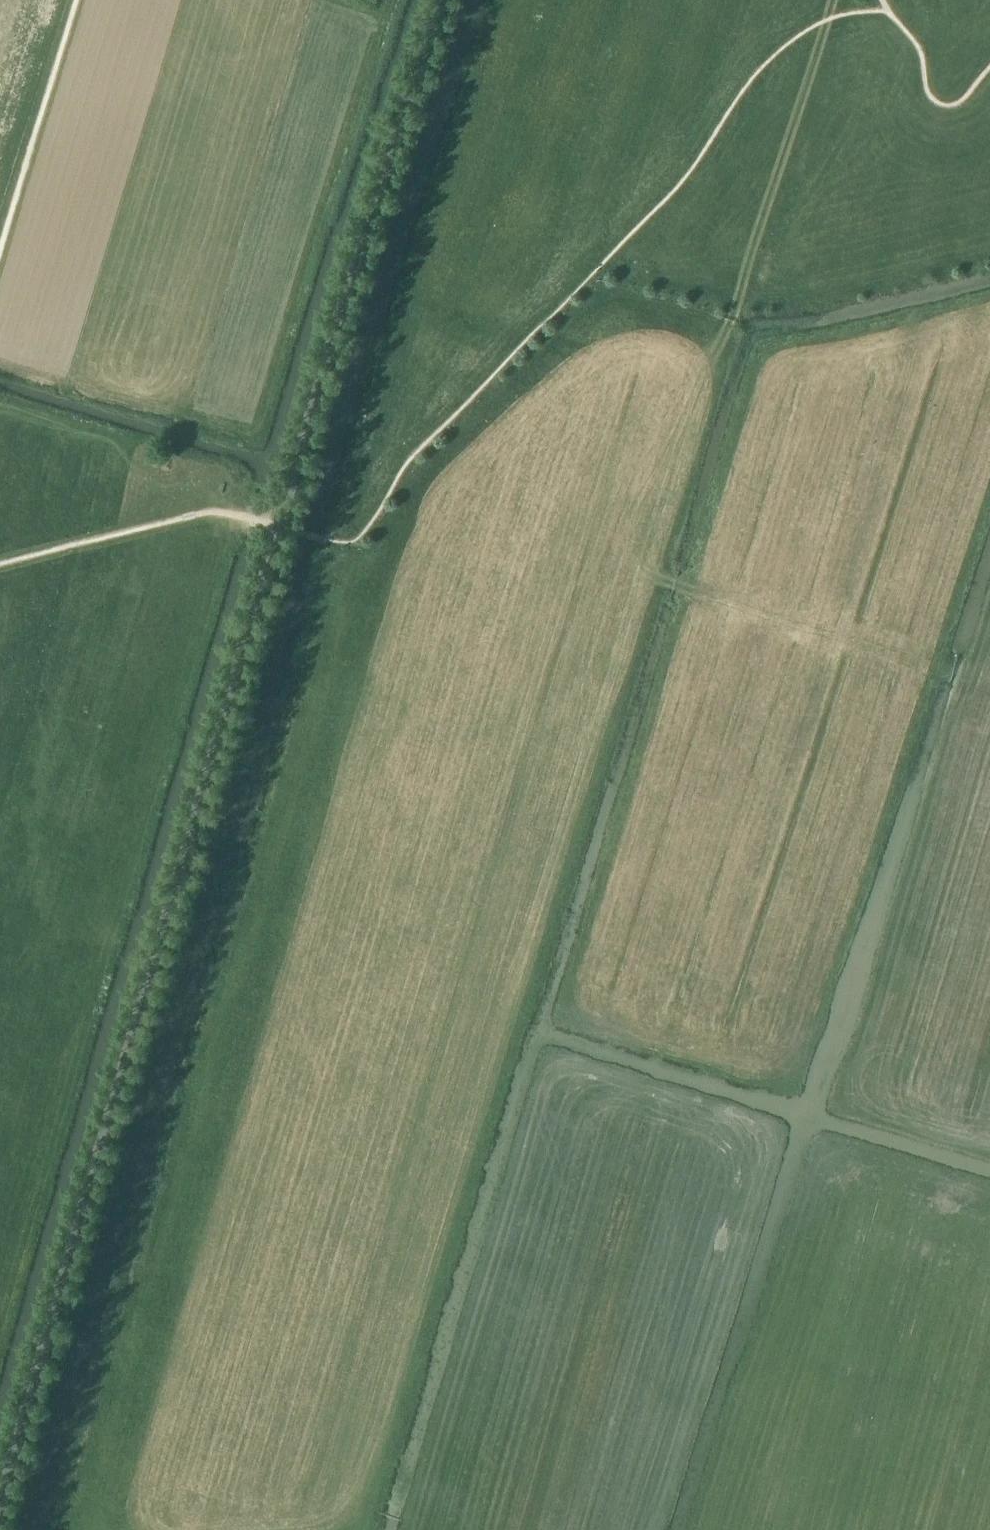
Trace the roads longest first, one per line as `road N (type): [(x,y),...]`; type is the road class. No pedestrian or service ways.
road 1 (unclassified): [(0,1508),(332,341),(442,0)]
road 2 (track): [(637,577),(989,689)]

